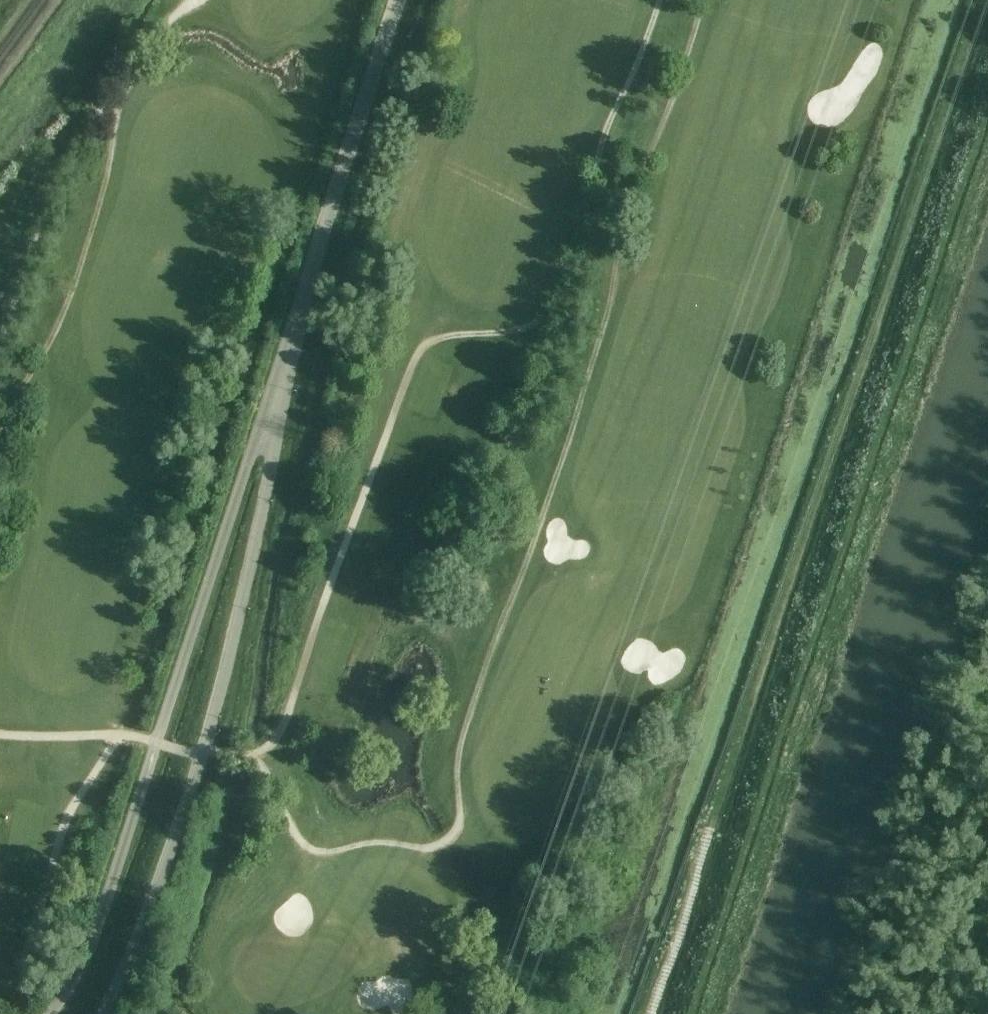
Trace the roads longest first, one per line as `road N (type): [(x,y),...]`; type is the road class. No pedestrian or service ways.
road 1 (unclassified): [(51,1013),(81,959),(131,823),(394,0)]
road 2 (track): [(980,0),(651,1013)]

